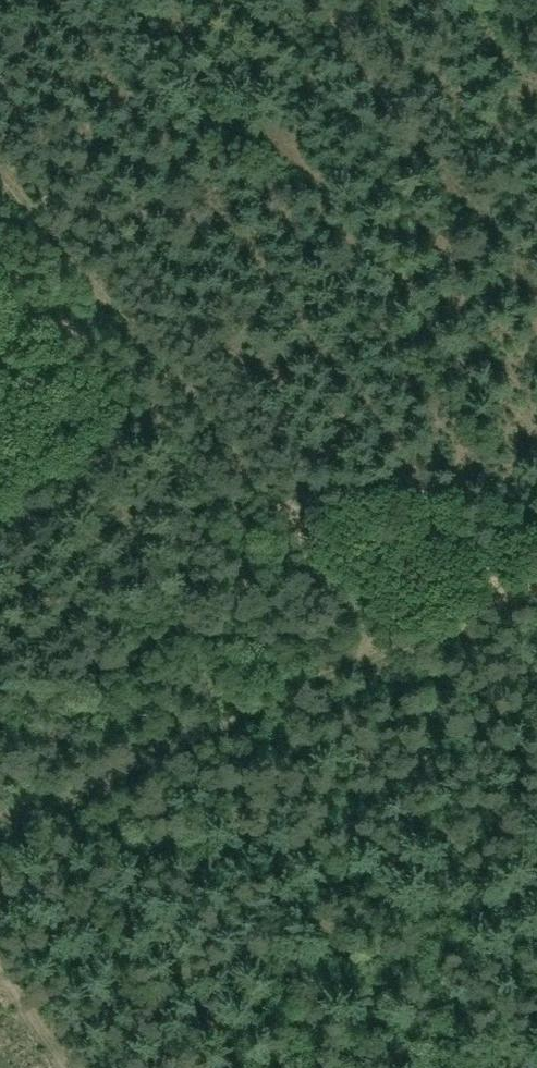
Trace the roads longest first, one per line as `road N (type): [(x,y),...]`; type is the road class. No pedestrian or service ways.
road 1 (track): [(0,165),(382,657)]
road 2 (track): [(0,832),(536,582)]
road 3 (track): [(340,0),(536,258)]
road 4 (track): [(76,1067),(0,952)]

